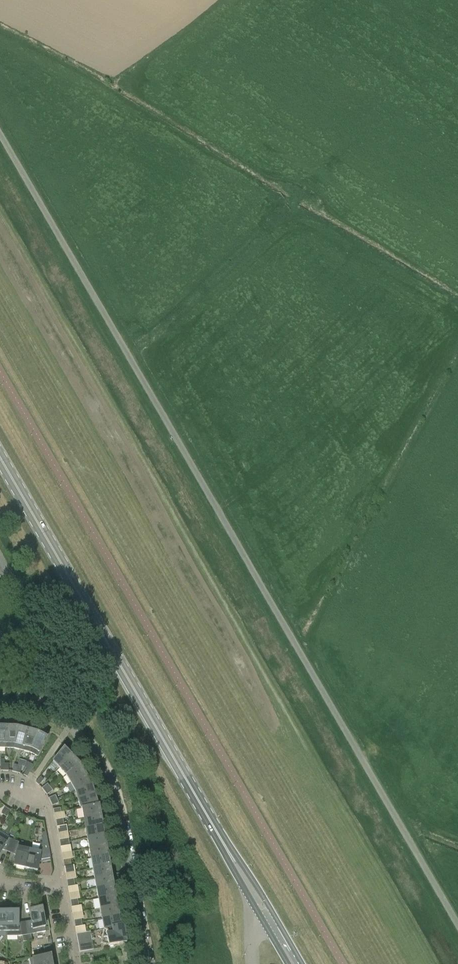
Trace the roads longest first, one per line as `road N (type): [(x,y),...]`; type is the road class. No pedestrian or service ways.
road 1 (unclassified): [(457,925),(0,134)]
road 2 (secondary): [(296,963),(0,453)]
road 3 (residential): [(146,963),(116,803),(70,724)]
road 4 (residential): [(70,724),(78,695),(0,554)]
road 5 (residential): [(61,889),(48,810),(24,793),(0,790)]

